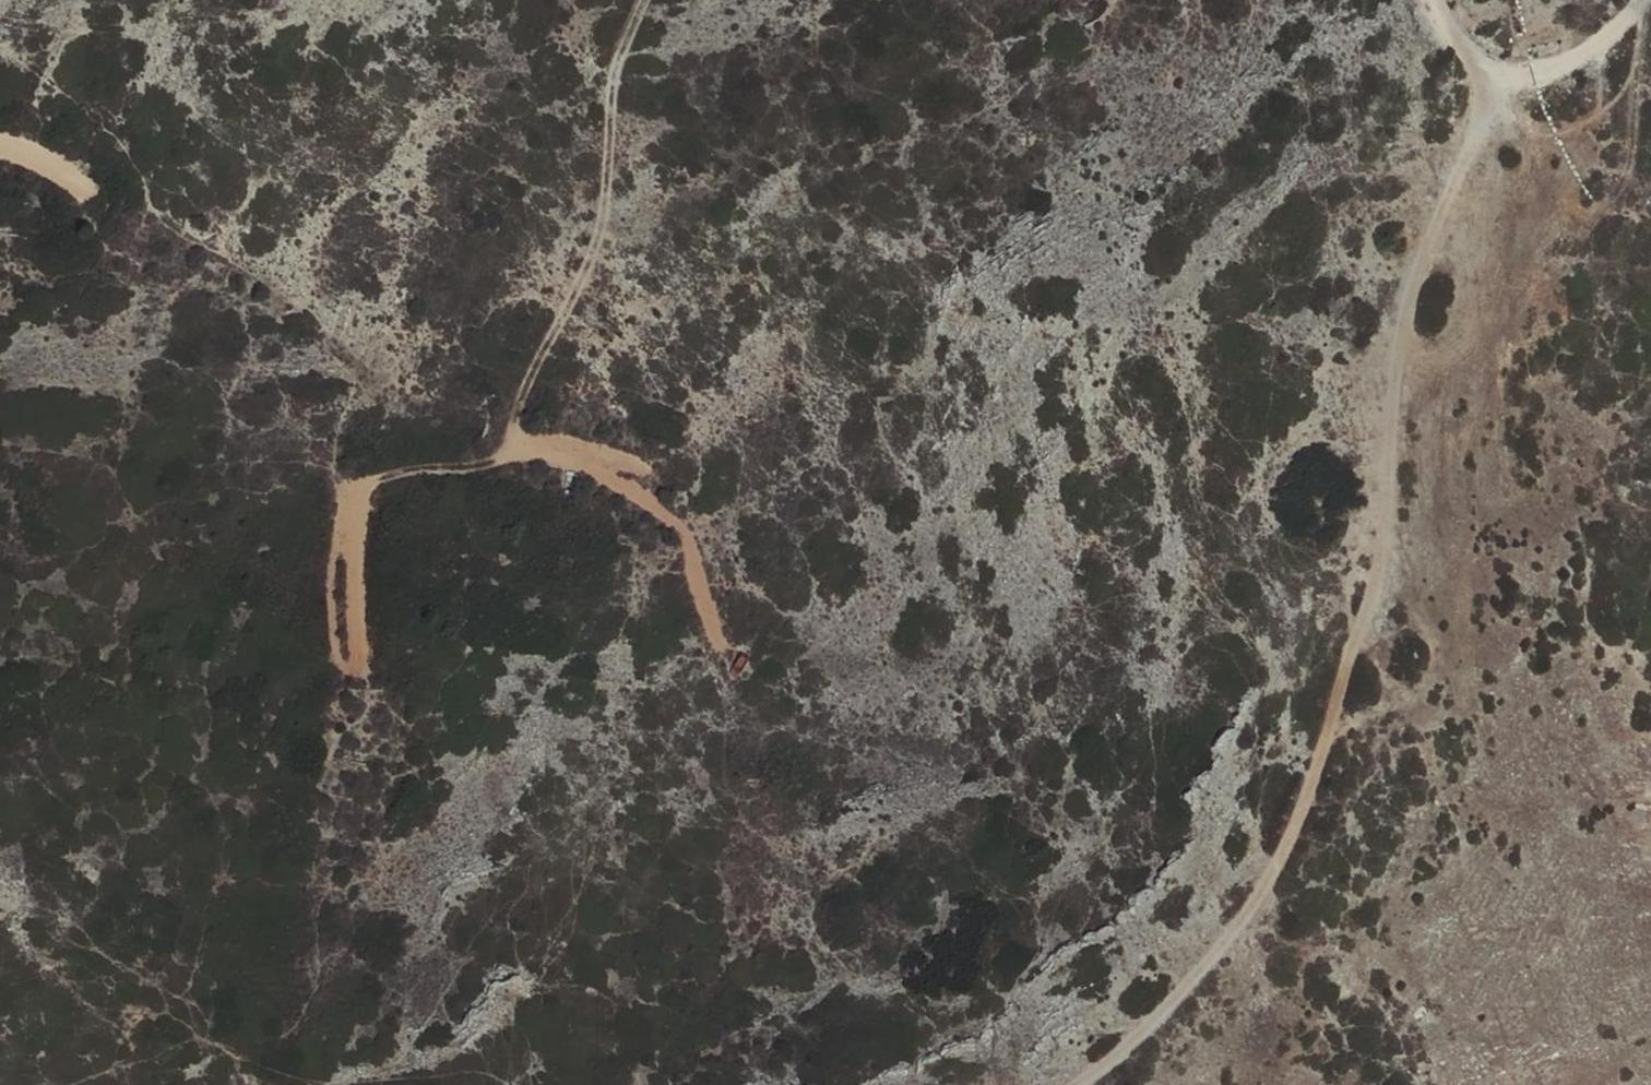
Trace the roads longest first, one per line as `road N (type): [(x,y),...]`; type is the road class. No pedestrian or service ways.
road 1 (track): [(1497,67),(1480,132),(1423,263),(1383,533),(1422,612),(1425,672),(1332,741),(1283,868),(1154,1026),(1073,1084)]
road 2 (track): [(1443,0),(1471,48),(1525,74),(1568,69),(1645,0)]

